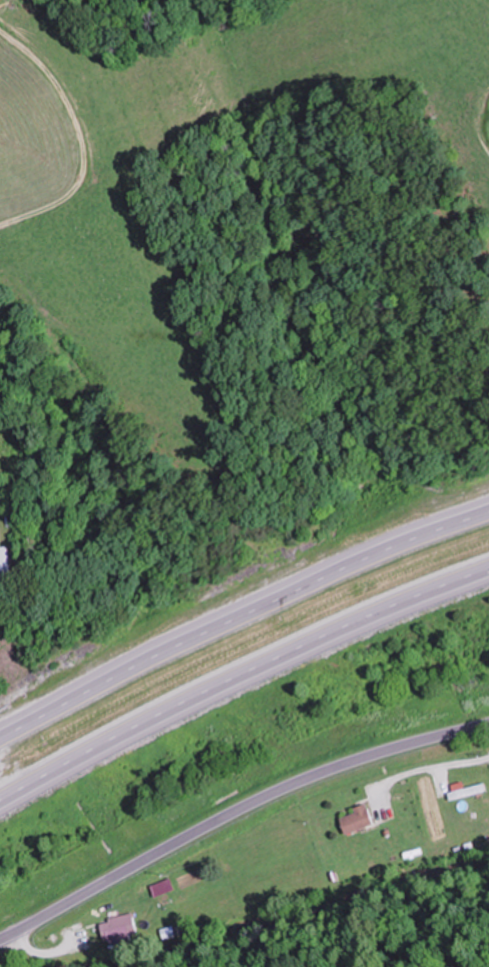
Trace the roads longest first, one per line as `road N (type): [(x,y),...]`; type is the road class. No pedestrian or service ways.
road 1 (motorway): [(0,805),(198,700),(488,573)]
road 2 (motorway): [(488,507),(290,591),(0,736)]
road 3 (residential): [(488,721),(300,780),(0,937)]

